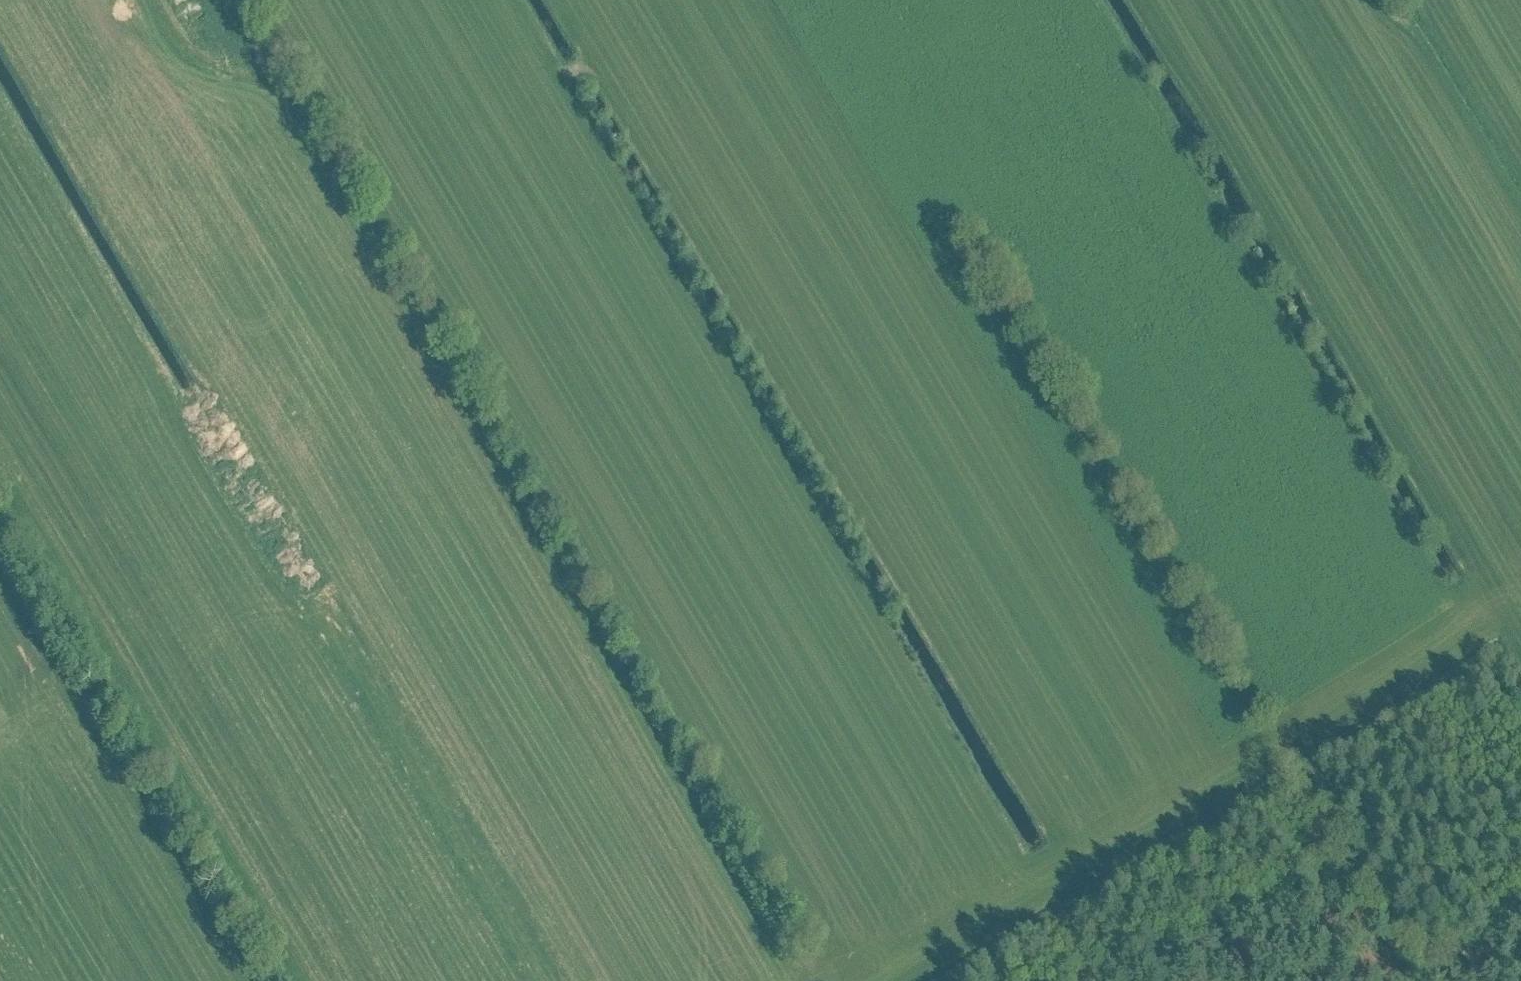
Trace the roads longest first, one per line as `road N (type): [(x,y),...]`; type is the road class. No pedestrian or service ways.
road 1 (track): [(1520,742),(1487,688),(1456,683),(963,980)]

